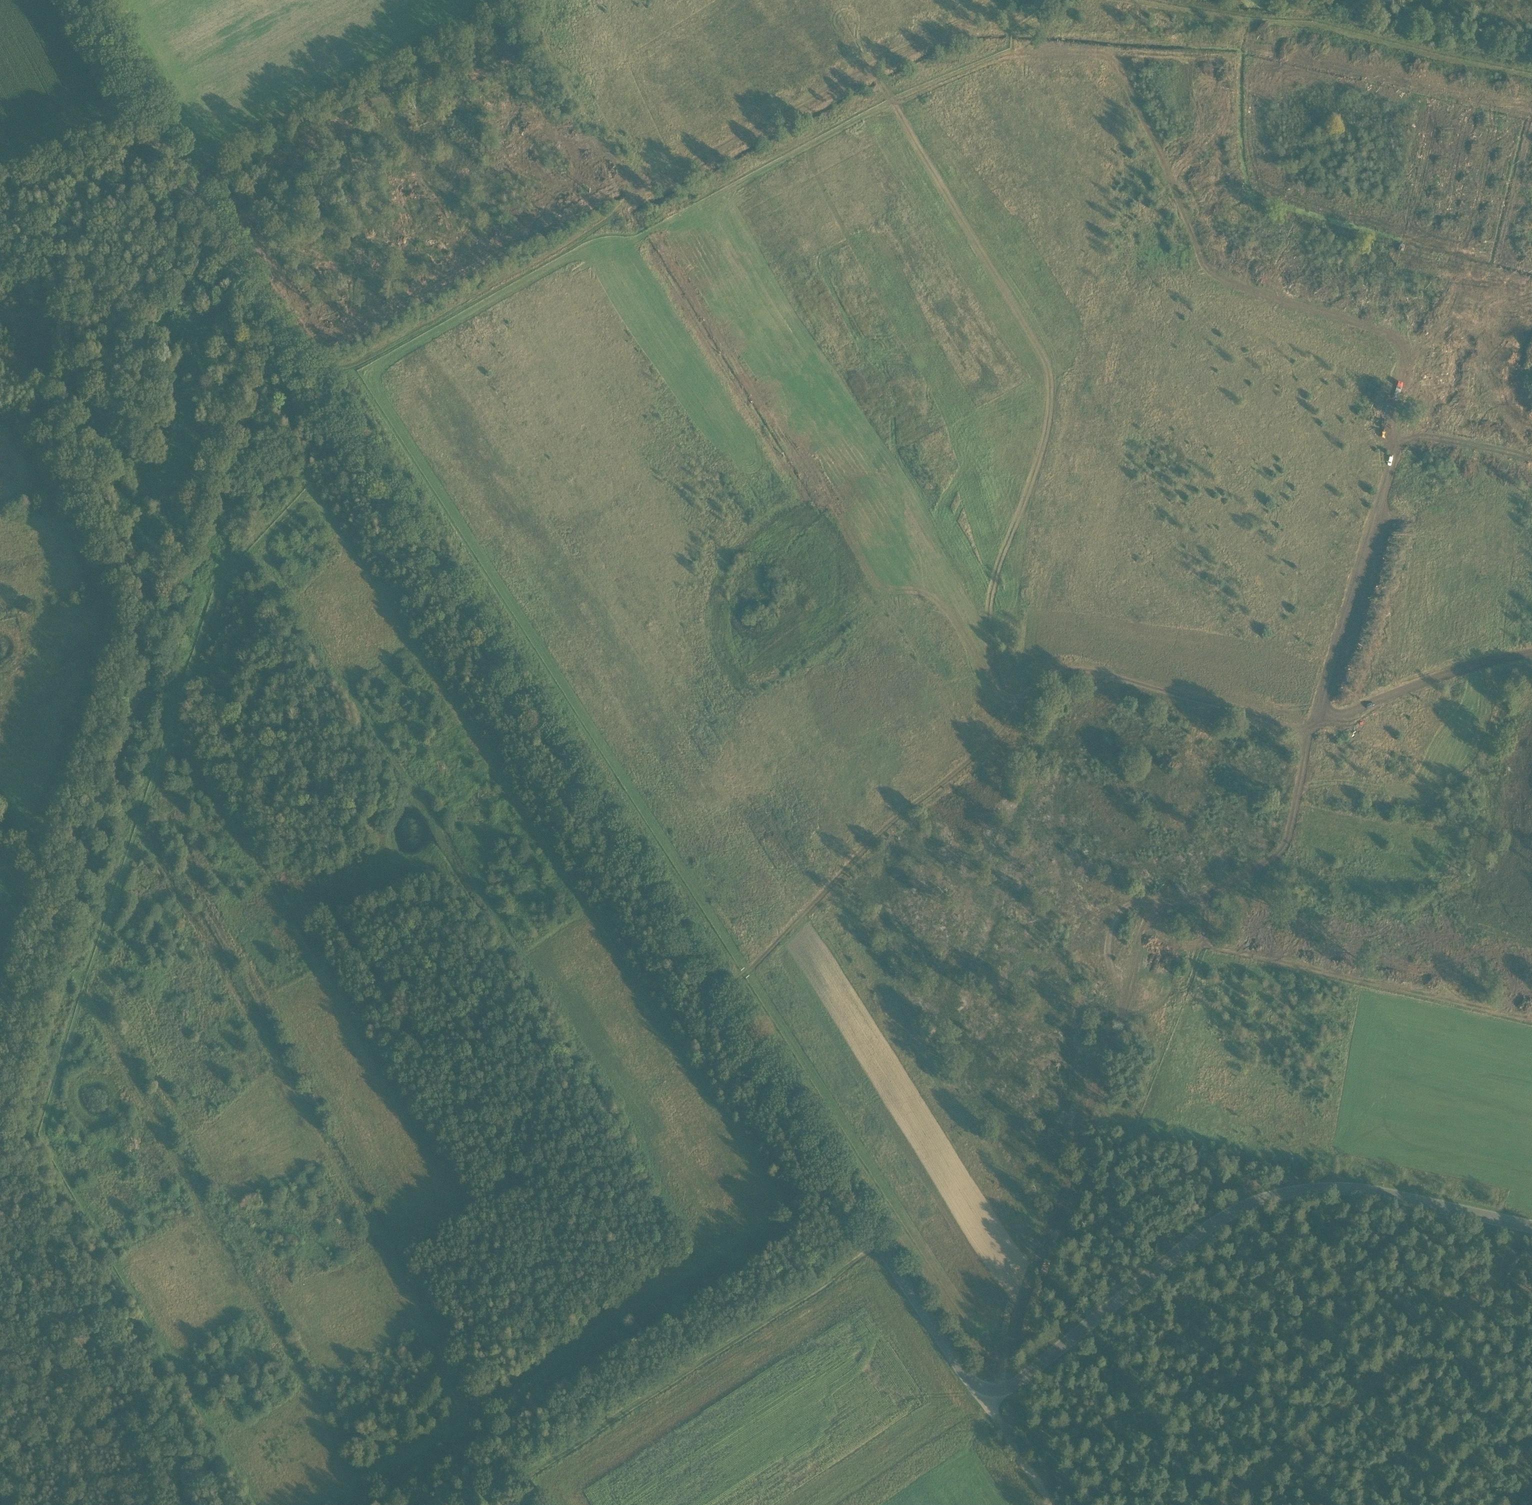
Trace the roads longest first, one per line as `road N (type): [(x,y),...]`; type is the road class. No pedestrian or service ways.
road 1 (unclassified): [(85,0),(183,181),(966,1377),(994,1393),(1024,1379),(1192,1241),(1268,1200),(1354,1191),(1531,1229)]
road 2 (track): [(872,70),(890,99),(902,102),(1023,54),(1105,56),(1128,88),(1219,276),(1387,334),(1402,368),(1392,419),(1397,451),(1288,838),(1276,860),(1160,906),(1142,928),(1078,1159),(1022,1294),(994,1393)]
road 3 (track): [(263,327),(0,1127)]
road 4 (track): [(310,374),(352,368),(576,244),(700,160),(1006,0)]
road 5 (track): [(1314,733),(1065,671),(1039,684),(975,756),(881,830),(720,1002)]
road 6 (track): [(523,1480),(877,1242)]
road 7 (track): [(1227,1504),(1531,1257)]
road 8 (track): [(0,1321),(142,1421),(180,1504)]
road 9 (track): [(1531,657),(1468,666),(1318,718)]
road 10 (track): [(1531,461),(1397,435)]
road 11 (track): [(1053,1504),(996,1413),(994,1393)]

